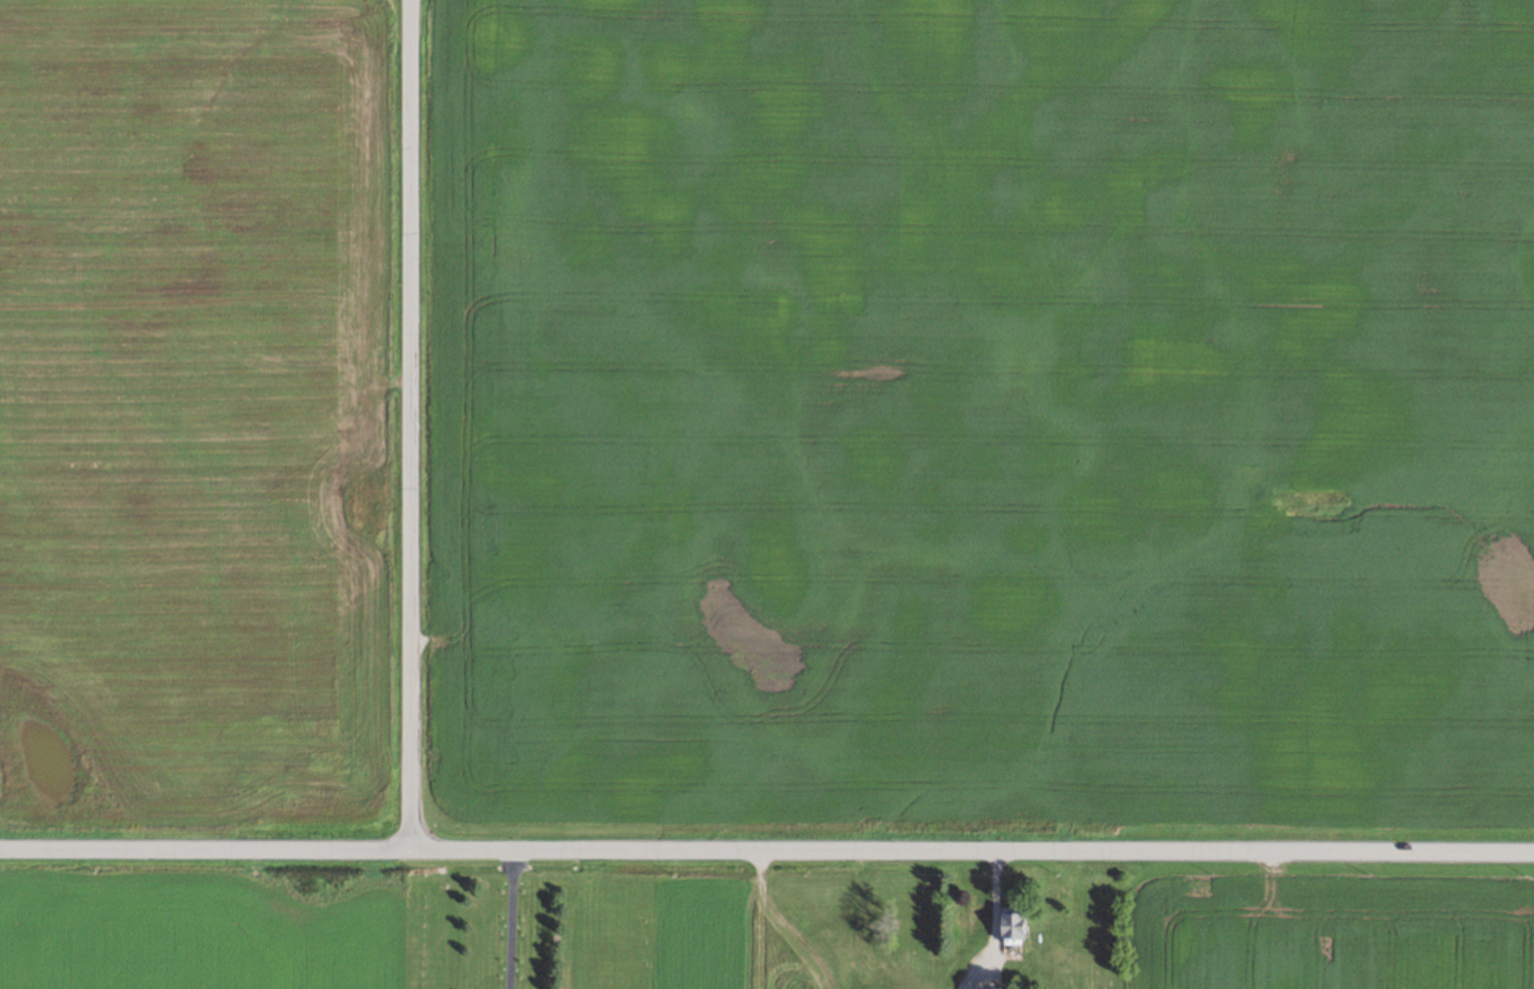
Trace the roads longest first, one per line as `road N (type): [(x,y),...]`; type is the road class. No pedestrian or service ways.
road 1 (tertiary): [(0,850),(1533,851)]
road 2 (tertiary): [(413,851),(410,0)]

